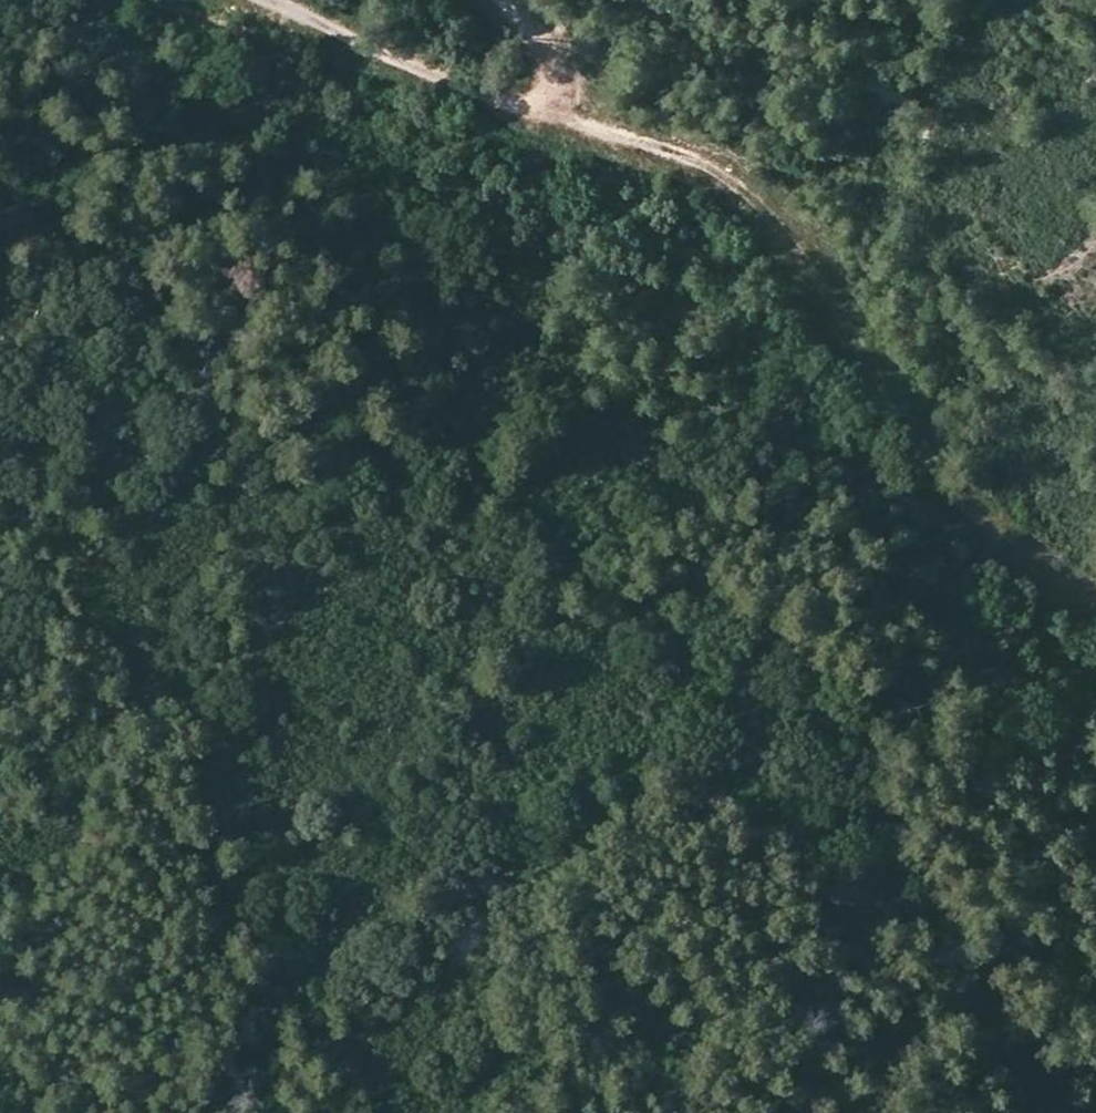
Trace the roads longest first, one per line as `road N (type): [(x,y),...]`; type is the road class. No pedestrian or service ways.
road 1 (track): [(250,0),(551,118)]
road 2 (track): [(551,118),(544,55),(502,0)]

